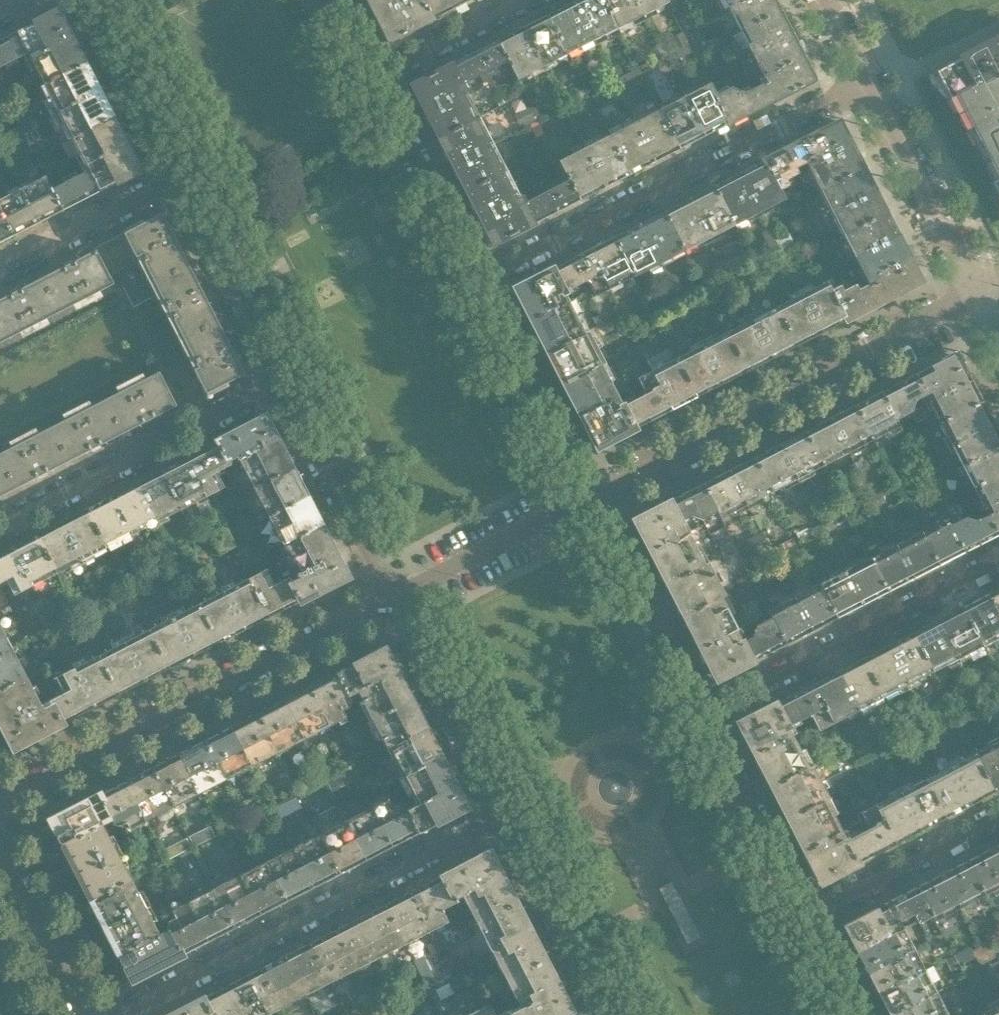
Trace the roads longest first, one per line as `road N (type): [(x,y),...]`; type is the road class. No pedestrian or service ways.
road 1 (residential): [(110,1014),(503,808)]
road 2 (residential): [(577,495),(971,291)]
road 3 (residential): [(0,799),(391,600)]
road 4 (residential): [(471,282),(862,89)]
road 5 (residential): [(689,719),(998,562)]
road 6 (residential): [(0,521),(280,374)]
road 7 (residential): [(280,374),(391,600)]
road 8 (residential): [(689,719),(577,495)]
road 9 (residential): [(577,495),(471,282)]
road 10 (residential): [(391,600),(503,808)]
road 11 (residential): [(998,814),(789,920)]
road 12 (residential): [(471,282),(368,75)]
road 13 (residential): [(971,291),(862,89)]
road 14 (residential): [(503,808),(607,1010)]
road 15 (residential): [(789,920),(689,719)]
road 16 (residential): [(174,180),(280,374)]
road 17 (residential): [(391,600),(577,495)]
road 18 (residential): [(81,0),(174,180)]
road 19 (residential): [(0,267),(174,180)]
road 20 (residential): [(88,1014),(0,841)]
road 21 (residential): [(368,75),(517,0)]

